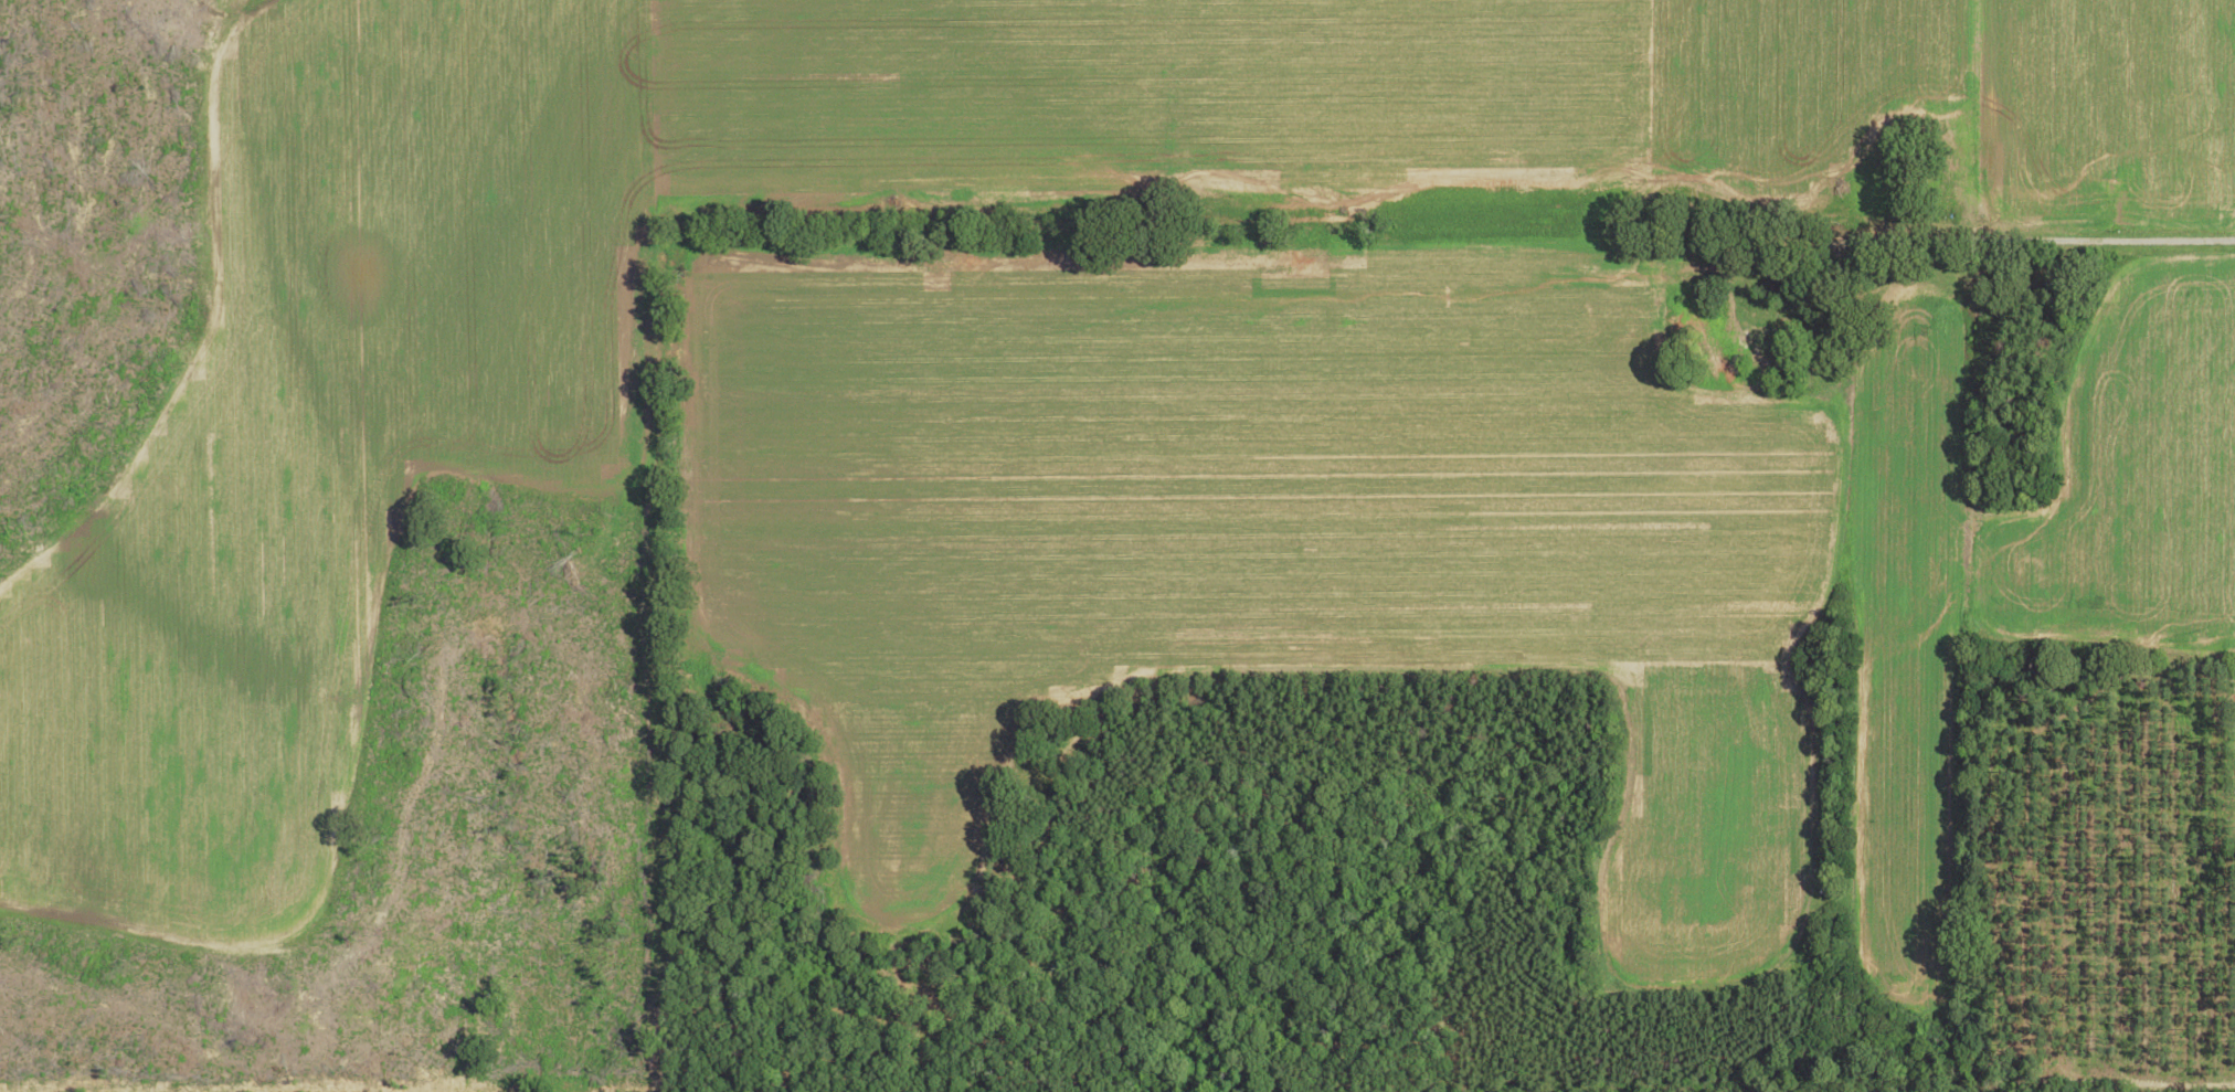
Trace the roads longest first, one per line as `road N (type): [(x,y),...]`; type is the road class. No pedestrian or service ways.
road 1 (residential): [(2234,239),(1839,243)]

